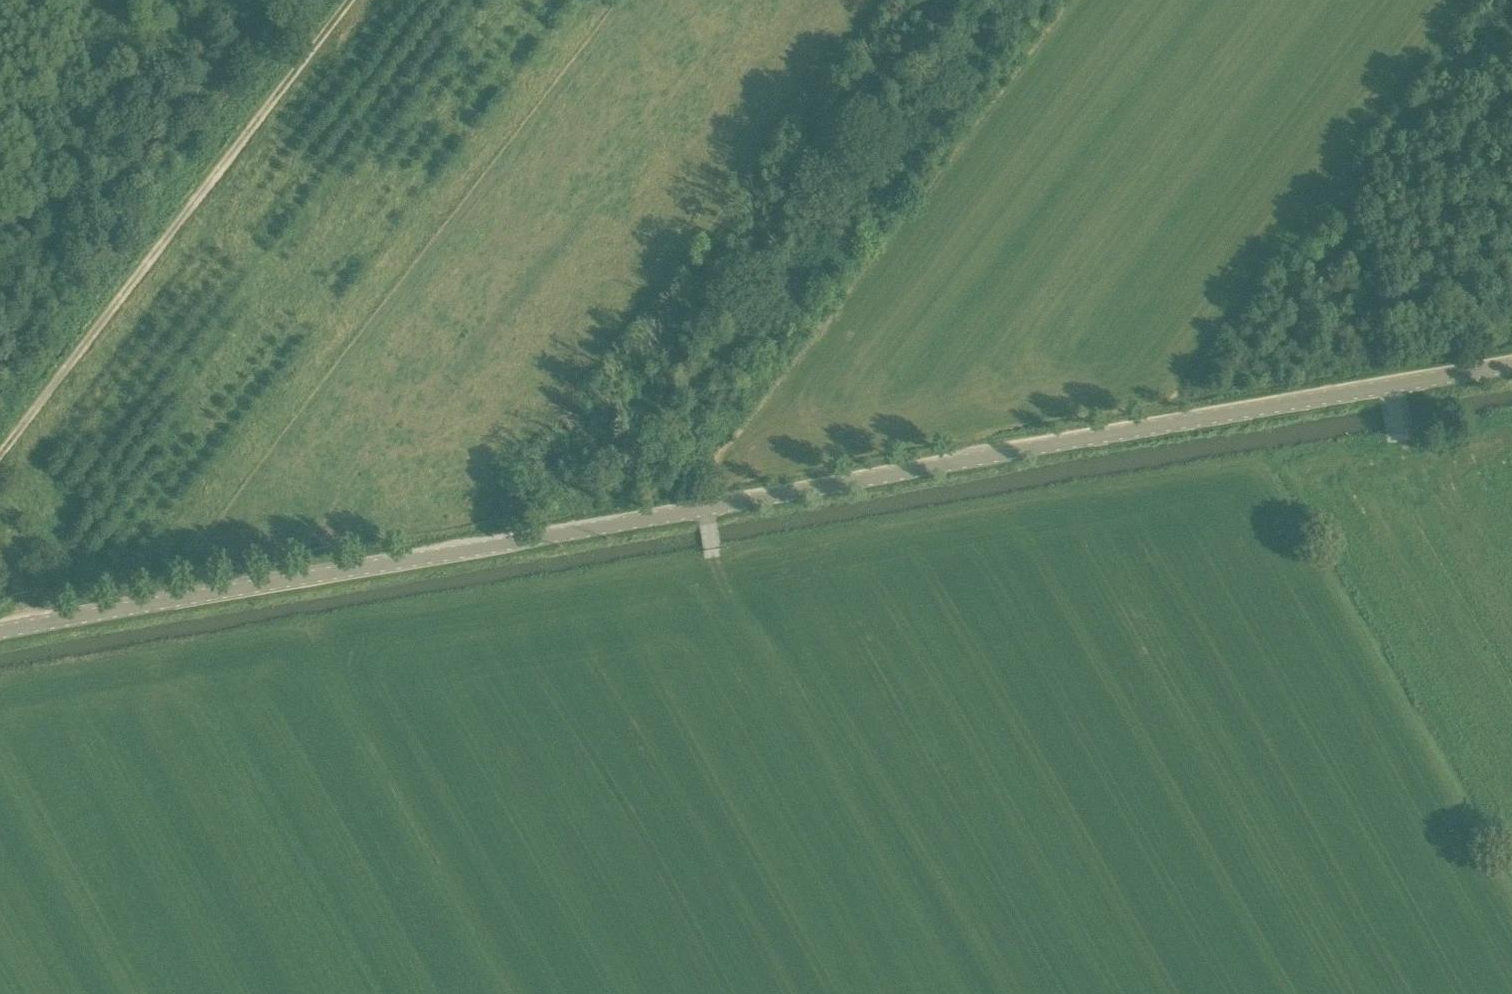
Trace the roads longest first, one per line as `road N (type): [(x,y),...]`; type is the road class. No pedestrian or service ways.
road 1 (tertiary): [(0,632),(1511,364)]

